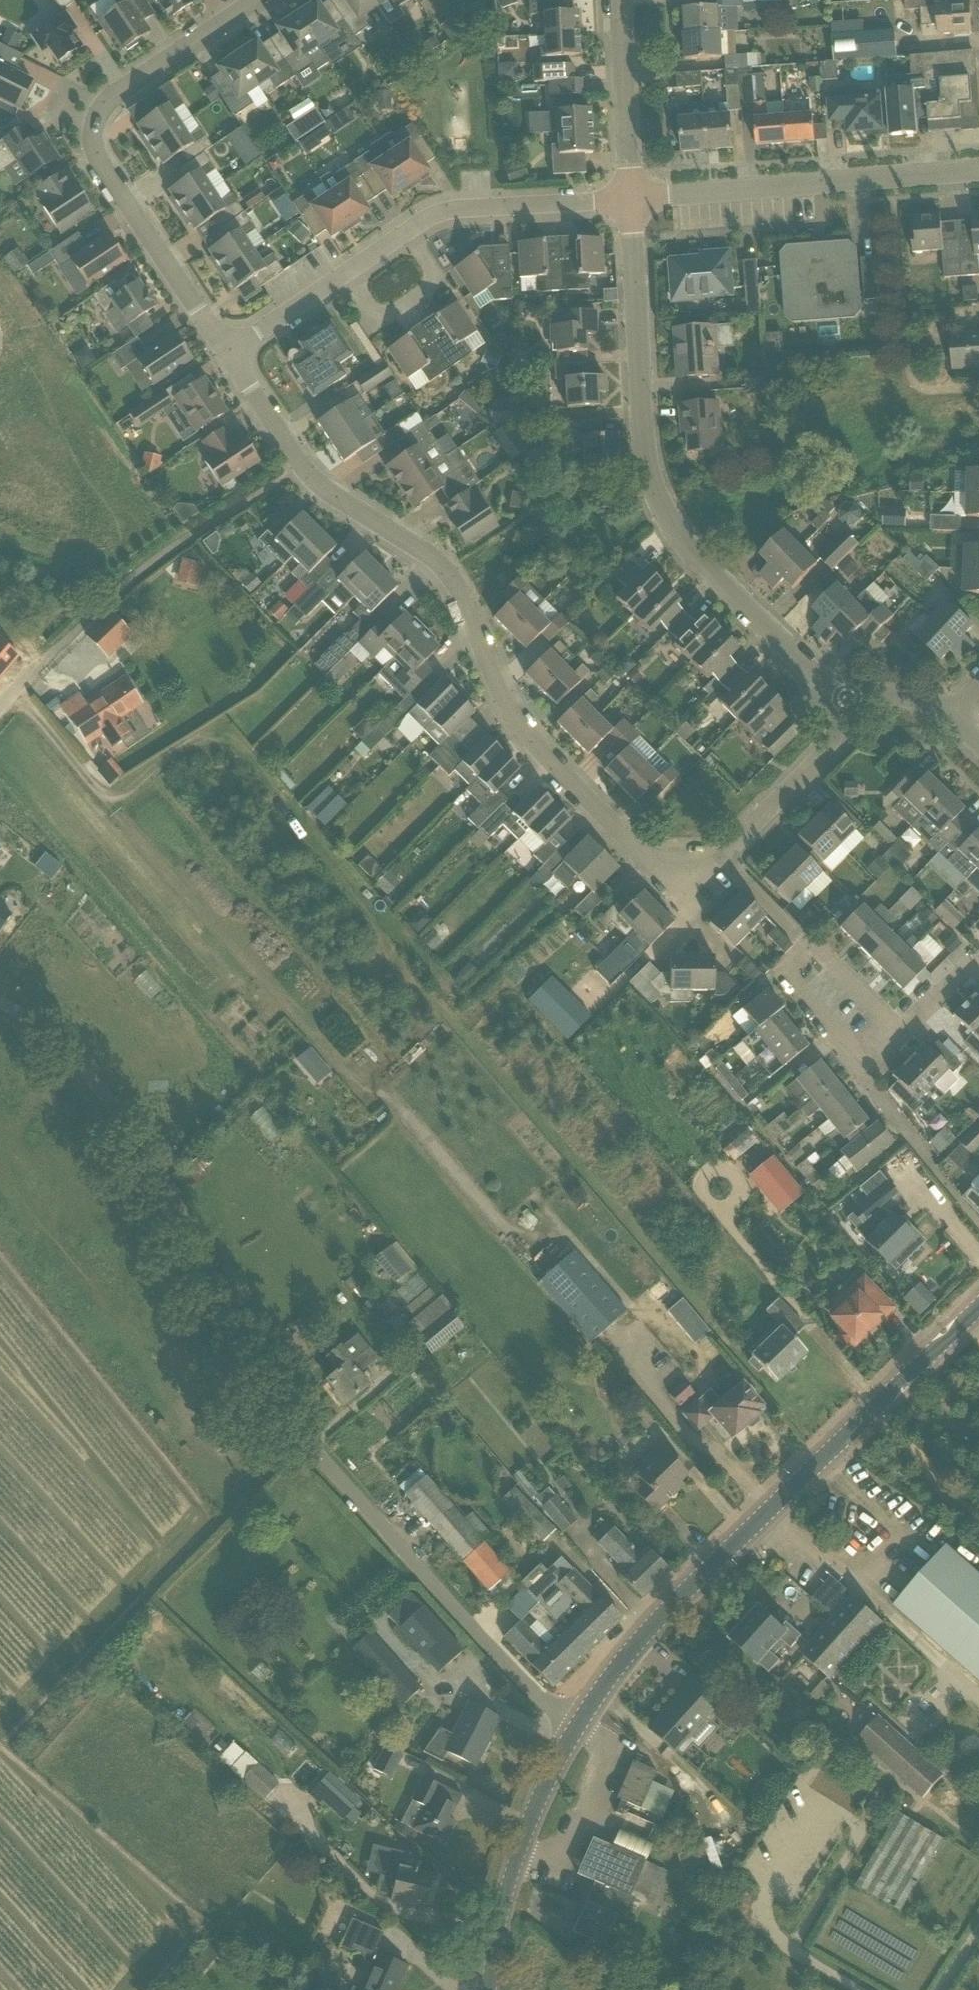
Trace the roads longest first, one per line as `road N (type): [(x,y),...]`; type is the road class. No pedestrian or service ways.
road 1 (unclassified): [(578,1727),(546,1707),(297,1440),(104,1095),(61,1047),(0,1003)]
road 2 (residential): [(228,352),(302,467),(332,497),(431,557),(452,580),(505,700),(538,750),(643,855),(722,856)]
road 3 (tertiary): [(578,1727),(652,1628),(978,1304)]
road 4 (residential): [(846,697),(810,672),(679,541),(648,470),(632,198)]
road 5 (residential): [(257,0),(117,93),(94,123),(94,154),(228,352)]
road 6 (residential): [(632,198),(436,210),(228,352)]
road 7 (residential): [(978,171),(632,198)]
road 8 (tertiary): [(491,1989),(505,1903),(533,1814),(578,1727)]
road 9 (residential): [(899,1035),(722,856)]
road 10 (residential): [(722,856),(830,748),(846,697)]
road 11 (residential): [(632,198),(620,0)]

